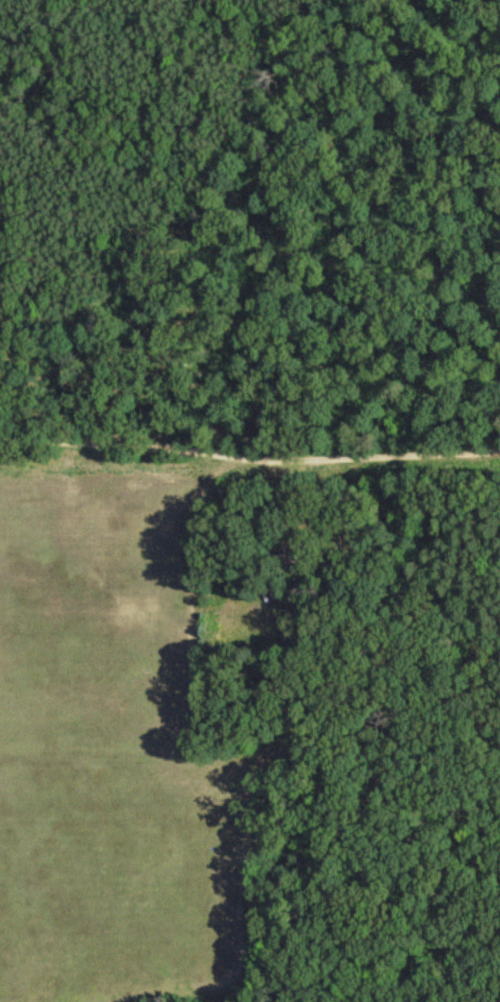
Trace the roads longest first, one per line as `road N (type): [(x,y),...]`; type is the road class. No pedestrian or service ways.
road 1 (track): [(0,459),(499,447)]

